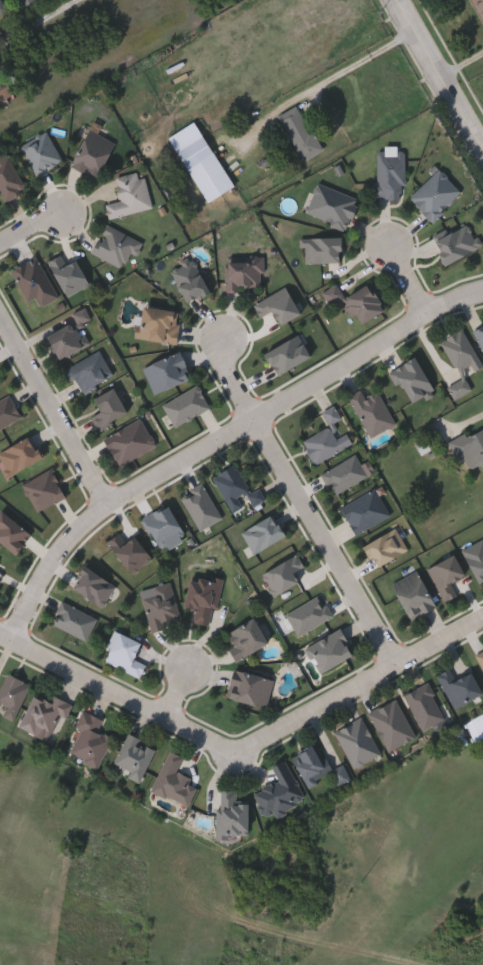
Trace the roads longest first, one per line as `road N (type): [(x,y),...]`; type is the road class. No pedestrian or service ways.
road 1 (residential): [(482,292),(428,315),(70,534),(13,642)]
road 2 (residential): [(482,620),(238,749),(0,636)]
road 3 (residential): [(224,332),(230,368),(400,665)]
road 4 (residential): [(108,506),(0,315)]
road 5 (tertiary): [(403,0),(482,137)]

